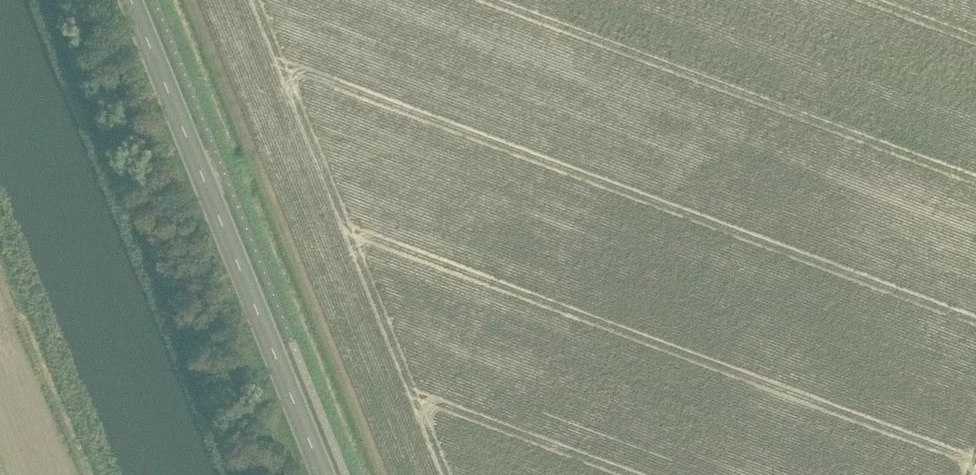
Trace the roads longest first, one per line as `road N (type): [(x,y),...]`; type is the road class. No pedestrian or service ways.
road 1 (secondary): [(318,474),(127,0)]

